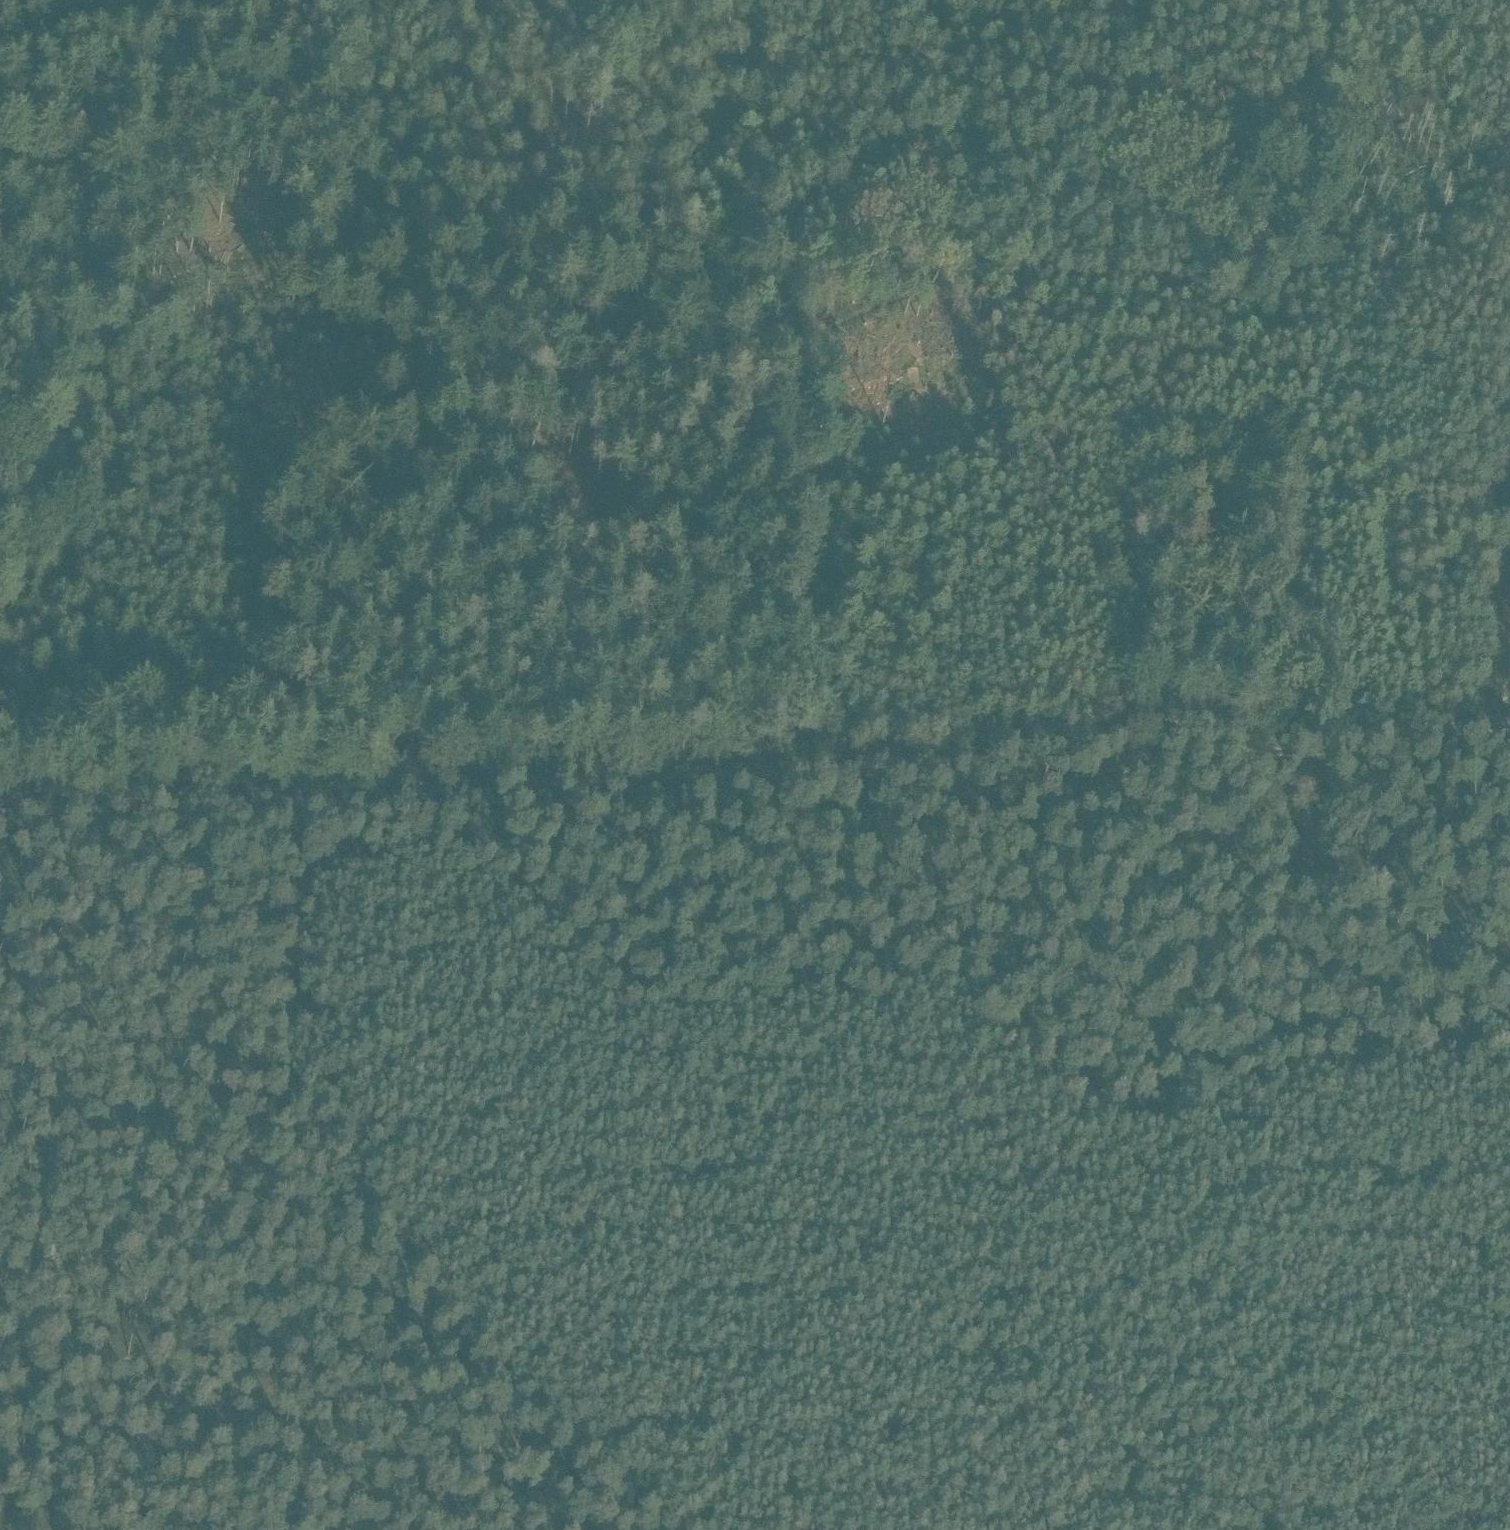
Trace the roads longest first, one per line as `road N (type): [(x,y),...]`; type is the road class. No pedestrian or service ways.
road 1 (track): [(0,815),(972,765),(1055,756),(1126,728),(1159,724),(1261,754),(1306,753),(1343,741),(1508,734),(1509,657)]
road 2 (track): [(241,0),(0,71)]

